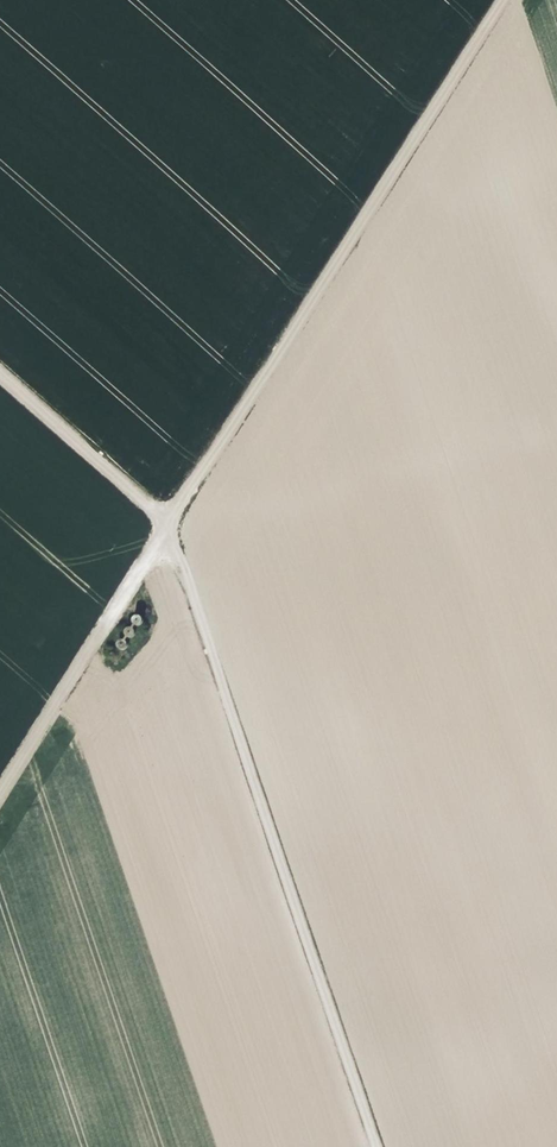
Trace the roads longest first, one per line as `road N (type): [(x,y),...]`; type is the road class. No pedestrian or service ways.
road 1 (track): [(0,792),(501,0)]
road 2 (track): [(166,524),(378,1146)]
road 3 (track): [(166,524),(0,378)]

